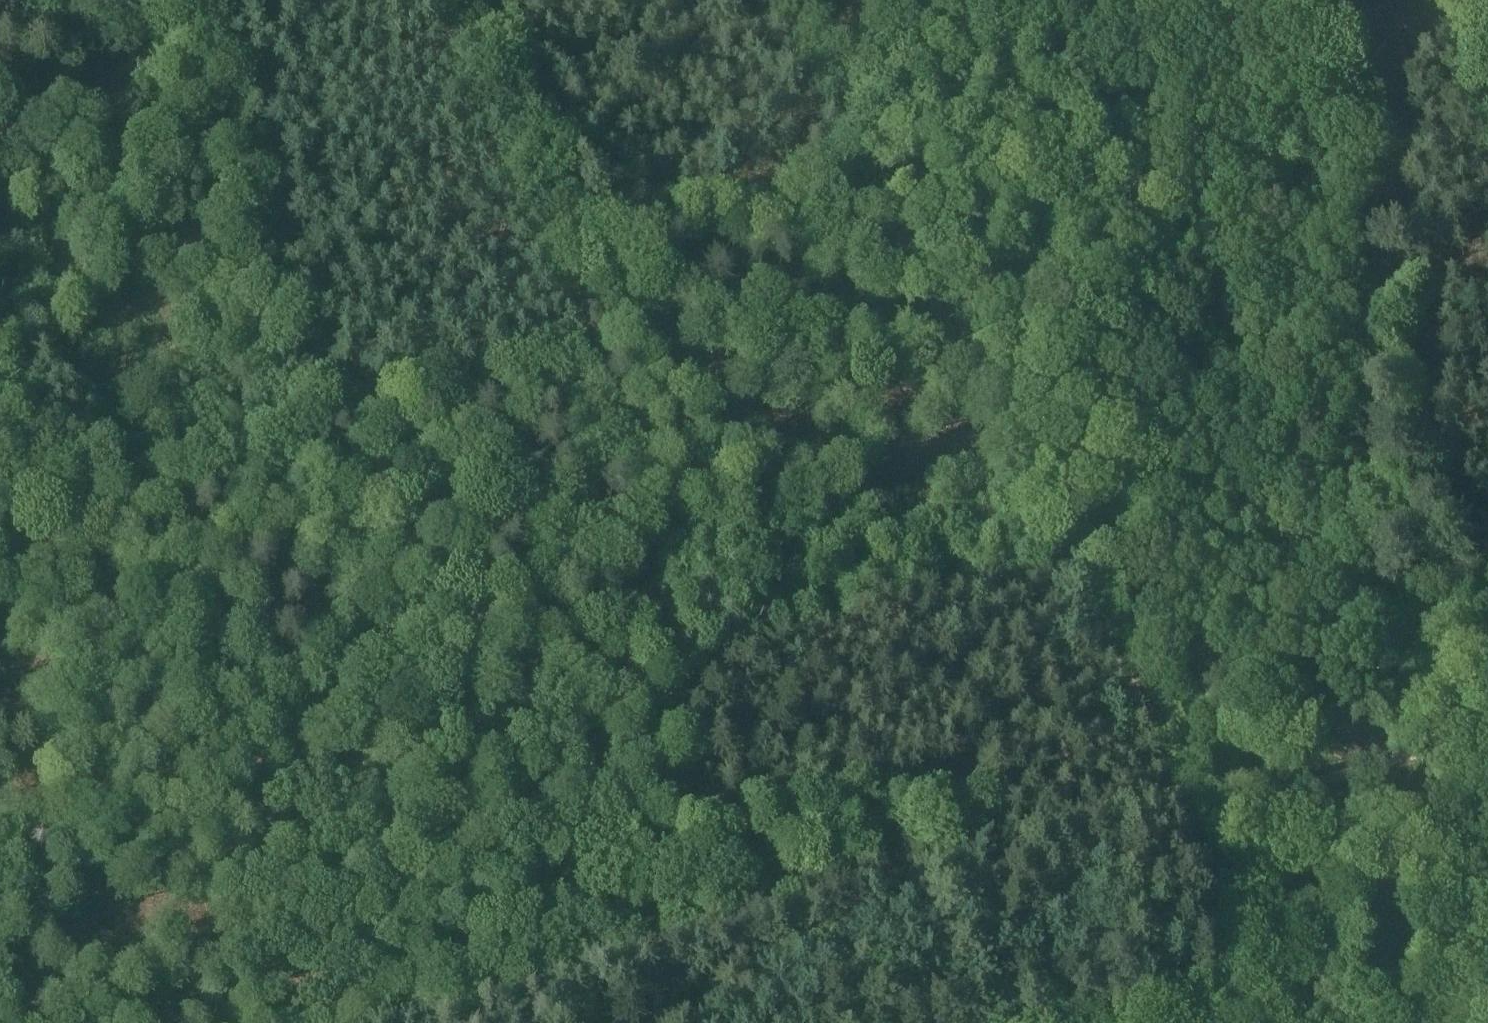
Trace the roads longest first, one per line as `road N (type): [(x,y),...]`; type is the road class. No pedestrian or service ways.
road 1 (track): [(398,1022),(1487,734)]

